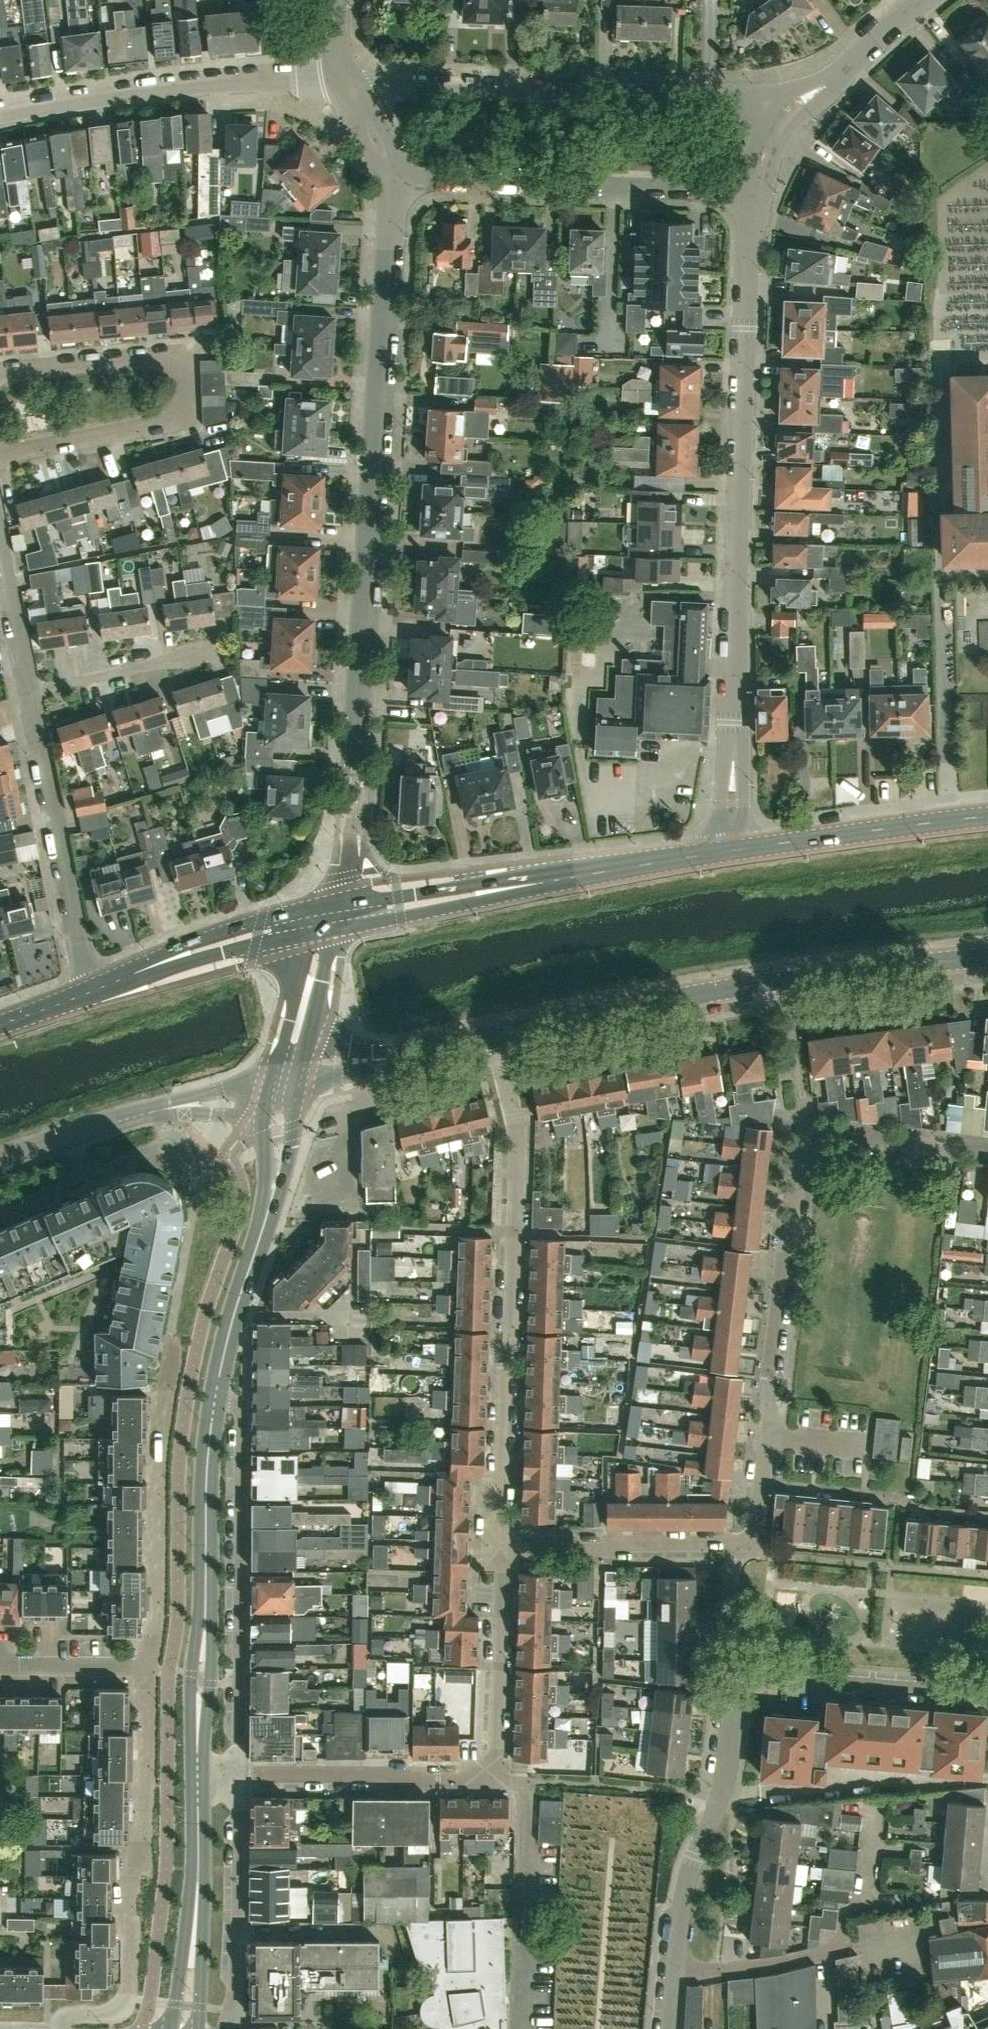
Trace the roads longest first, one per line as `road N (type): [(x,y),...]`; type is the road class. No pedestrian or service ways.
road 1 (residential): [(335,904),(352,809),(391,176)]
road 2 (residential): [(732,850),(749,190)]
road 3 (residential): [(502,1542),(503,1366),(513,1331),(518,1122),(494,1035)]
road 4 (tertiary): [(494,1035),(720,991),(987,957)]
road 5 (unclassified): [(795,106),(734,93),(346,84)]
road 6 (residential): [(0,456),(172,422),(183,410),(184,385),(170,364),(154,359),(0,374)]
road 7 (residential): [(61,2028),(63,2018),(116,2012),(130,1984),(149,1671)]
road 8 (residential): [(238,1778),(240,1415),(214,1398)]
road 9 (residential): [(755,1485),(805,1125)]
road 10 (residential): [(391,176),(749,190)]
road 11 (unclassified): [(670,2028),(684,1893),(721,1795),(732,1701),(744,1682)]
road 12 (residential): [(0,111),(129,92),(346,84)]
road 13 (residential): [(502,1542),(745,1545),(755,1485)]
road 14 (residential): [(91,991),(29,697)]
road 15 (residential): [(149,1671),(157,1632),(161,1398)]
road 16 (secondary): [(987,816),(732,850)]
road 17 (residential): [(219,2028),(235,1985),(238,1778)]
road 18 (unclassified): [(987,1691),(763,1672),(744,1682)]
road 19 (residential): [(495,1781),(502,1542)]
road 20 (residential): [(987,1517),(755,1485)]
road 21 (secondary): [(214,1398),(276,1185)]
road 22 (secondary): [(333,929),(538,883)]
road 23 (secondary): [(335,904),(218,934),(140,970)]
road 24 (secondary): [(538,883),(519,878),(335,904)]
road 25 (secondary): [(206,1601),(214,1398)]
road 26 (residential): [(238,1778),(438,1781)]
road 27 (secondary): [(732,850),(538,883)]
road 28 (residential): [(29,697),(216,648)]
road 29 (residential): [(987,1147),(805,1125)]
road 30 (unclassified): [(0,1159),(167,1108)]
road 31 (secondary): [(193,1949),(197,1777)]
road 32 (secondary): [(140,970),(157,973),(304,935)]
road 33 (residential): [(795,106),(922,0)]
road 34 (secondary): [(206,1601),(190,1696),(197,1761)]
road 35 (secondary): [(197,1761),(212,1667),(206,1601)]
road 36 (residential): [(149,1671),(0,1667)]
road 37 (residential): [(29,697),(0,553)]
road 38 (secondary): [(304,935),(277,1063)]
road 39 (unclassified): [(277,1063),(253,1080),(167,1108)]

